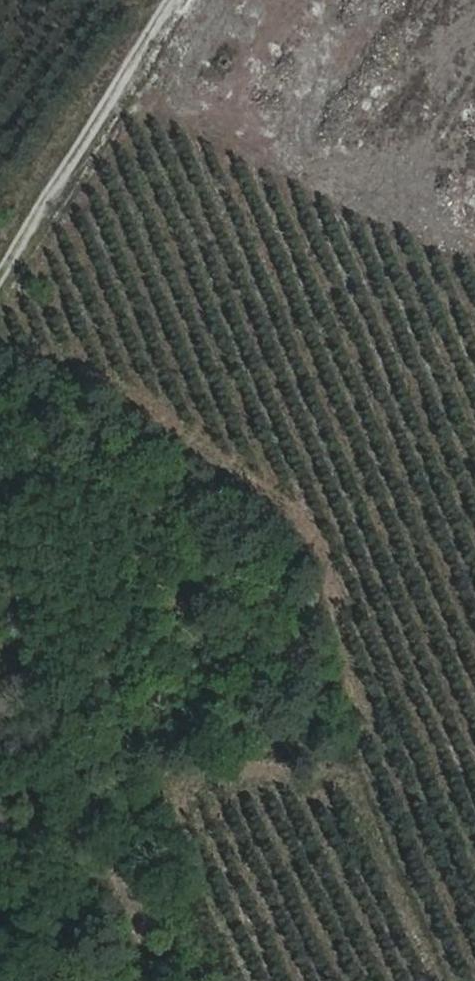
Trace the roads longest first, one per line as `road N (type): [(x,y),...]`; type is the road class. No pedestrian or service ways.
road 1 (track): [(0,288),(174,0)]

